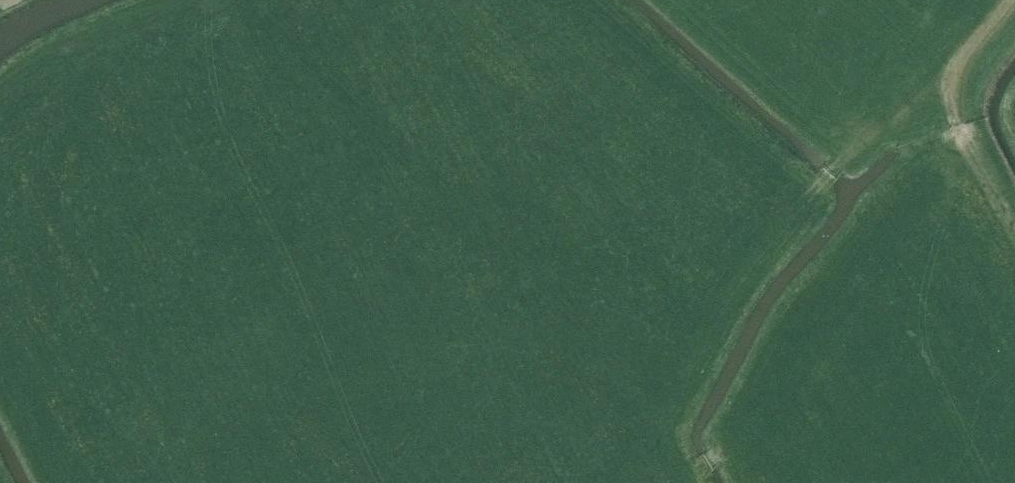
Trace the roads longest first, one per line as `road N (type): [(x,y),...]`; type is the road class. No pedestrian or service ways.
road 1 (track): [(1009,0),(955,72),(954,110),(970,154)]

